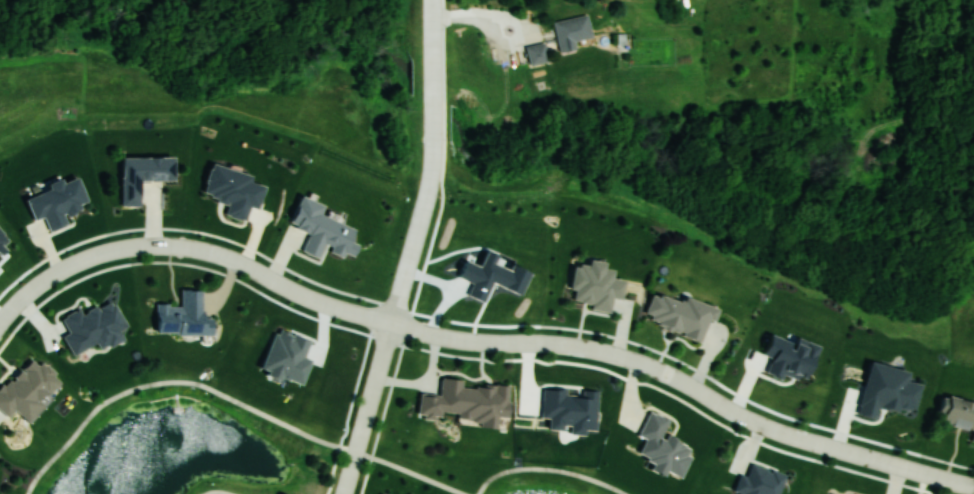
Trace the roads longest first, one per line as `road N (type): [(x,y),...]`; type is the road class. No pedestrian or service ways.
road 1 (residential): [(0,323),(39,283),(109,250),(203,249),(335,308),(422,332),(615,353),(765,426),(973,486)]
road 2 (residential): [(432,141),(422,221),(391,324)]
road 3 (residential): [(391,324),(344,493)]

